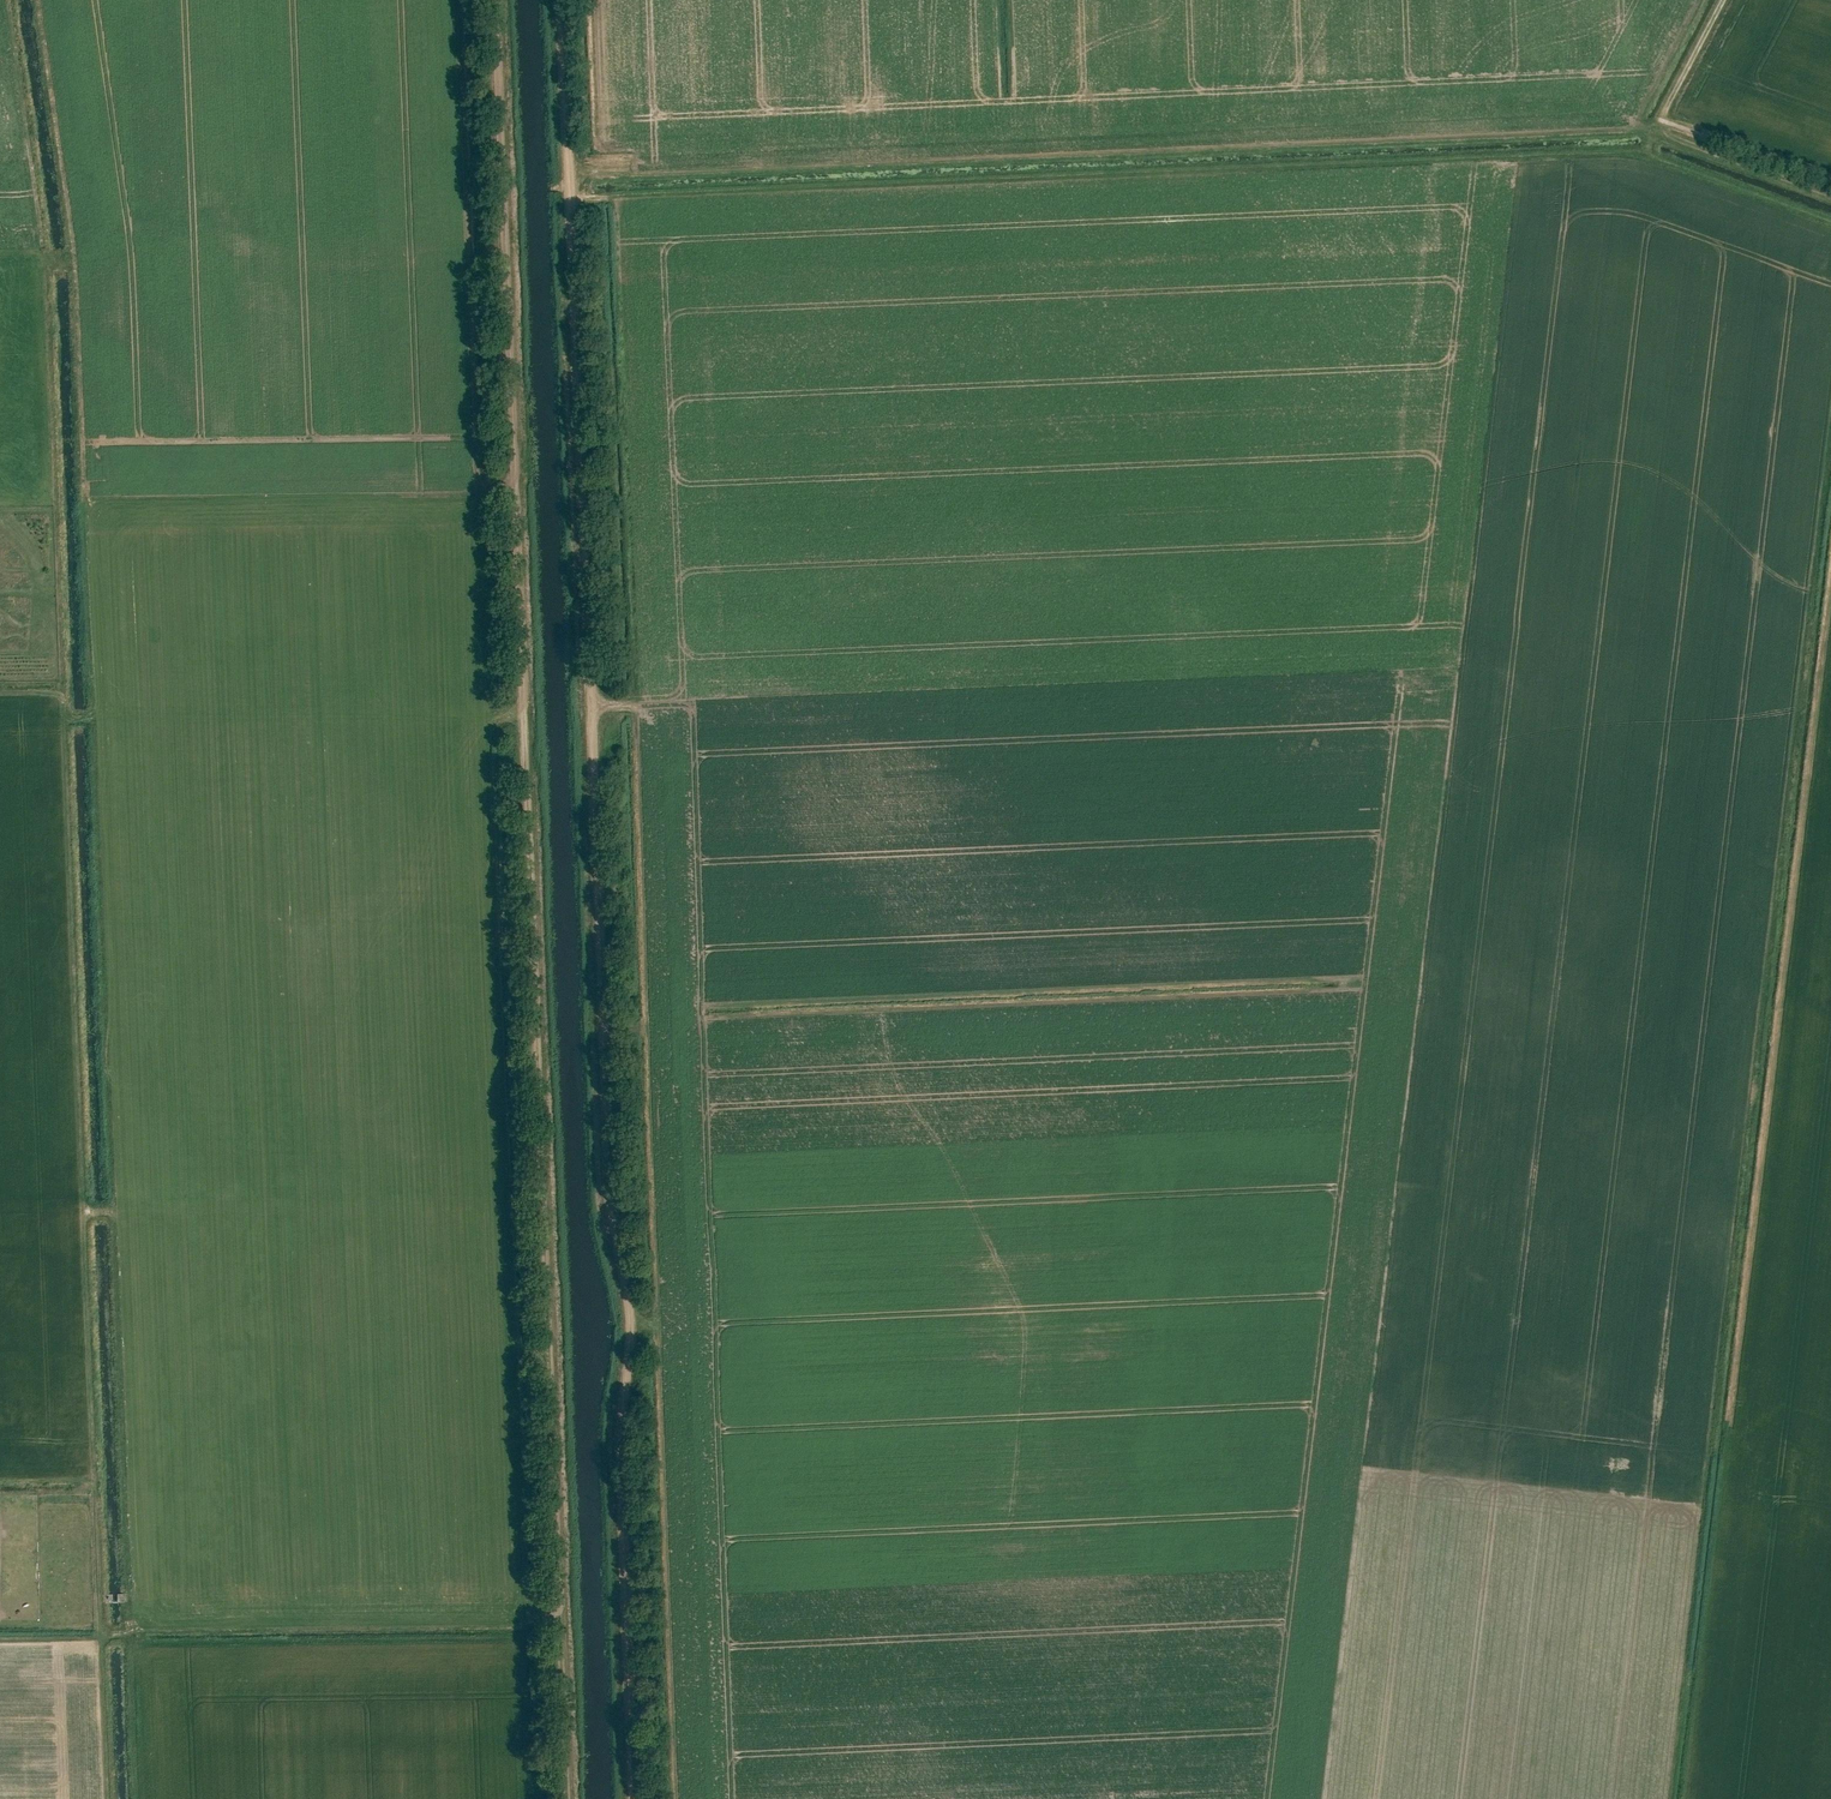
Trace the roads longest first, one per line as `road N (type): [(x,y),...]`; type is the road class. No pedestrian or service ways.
road 1 (track): [(635,1798),(623,1513),(623,1392),(631,1351),(610,1219),(571,165)]
road 2 (track): [(571,165),(702,176),(1548,134),(1662,120)]
road 3 (track): [(571,165),(562,0)]
road 4 (track): [(1662,120),(1722,0)]

